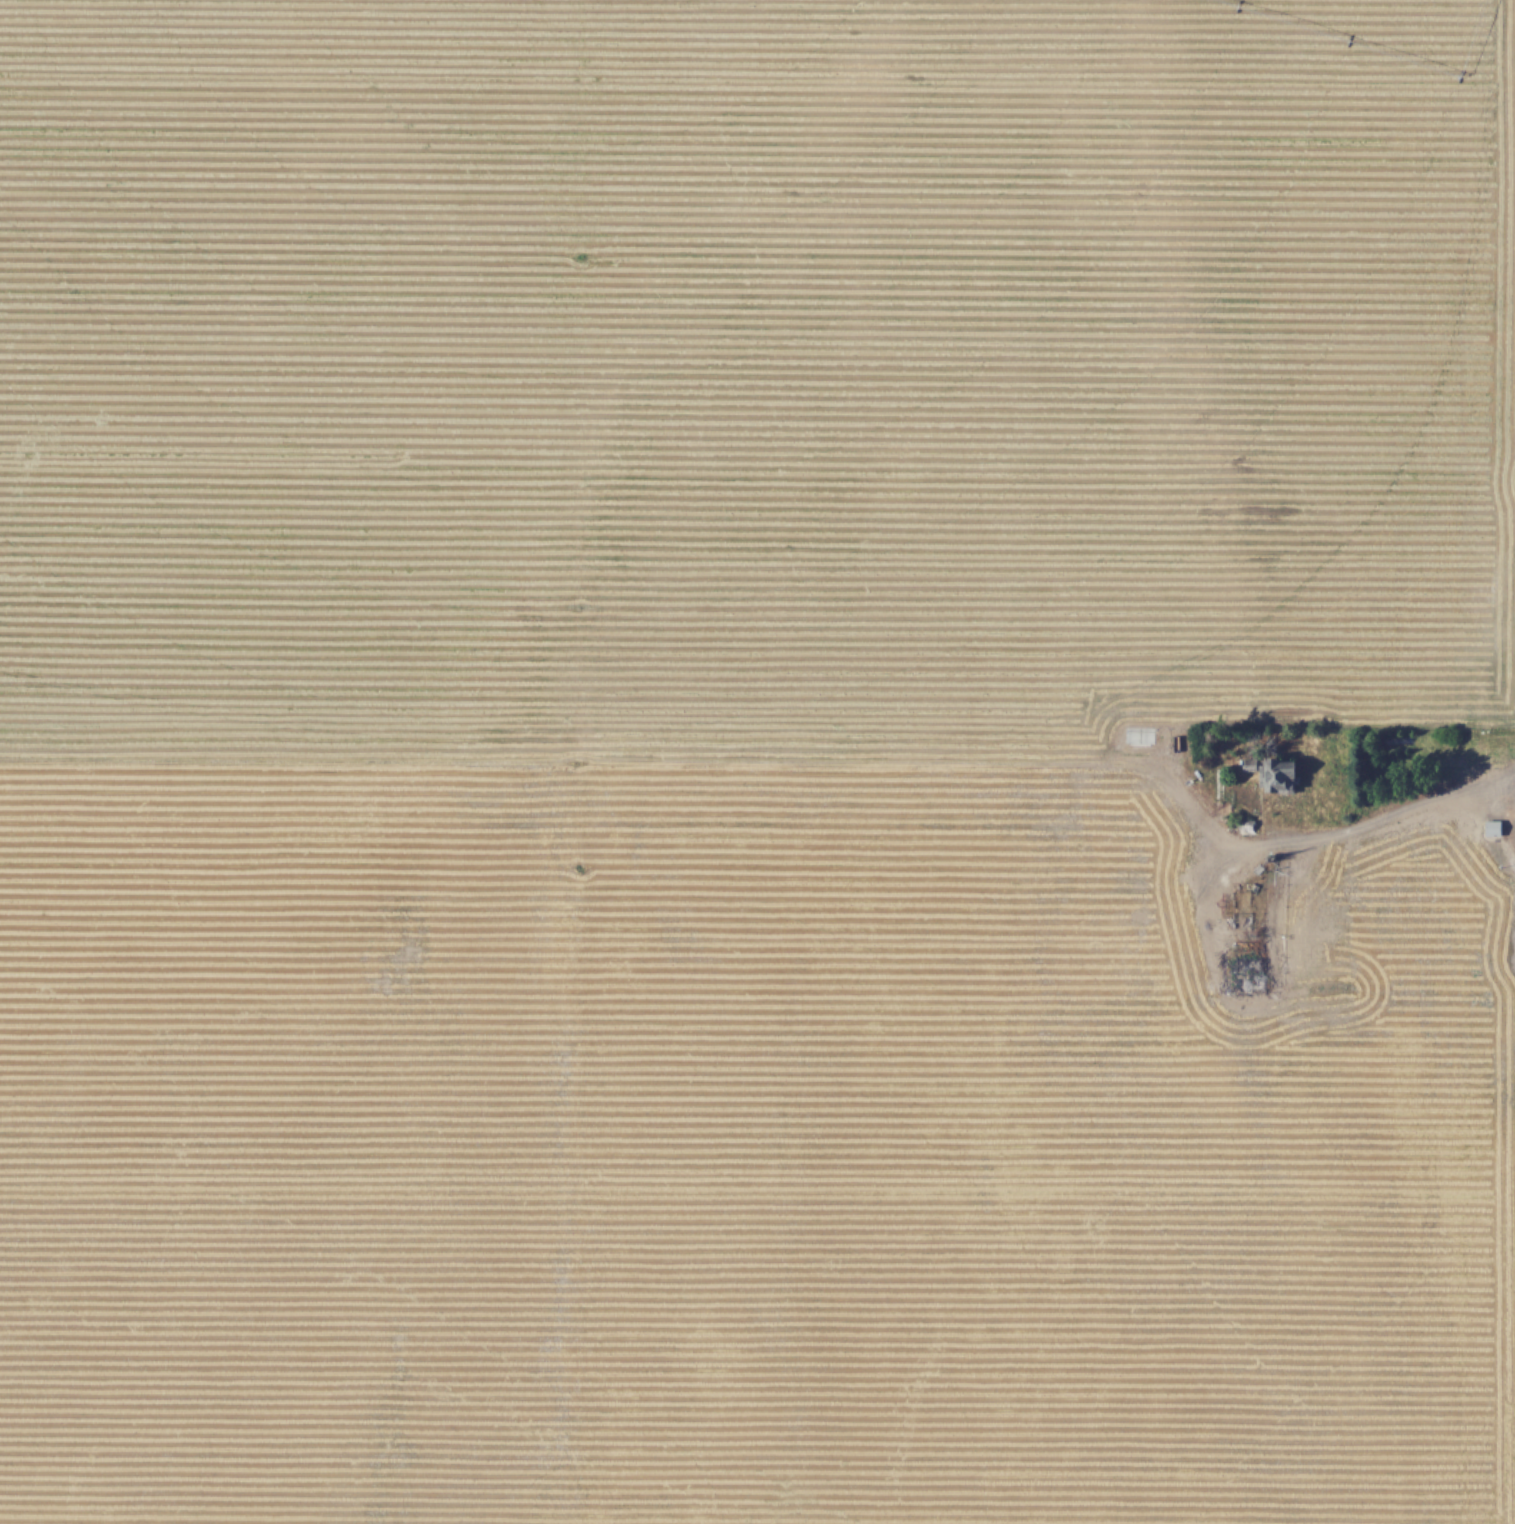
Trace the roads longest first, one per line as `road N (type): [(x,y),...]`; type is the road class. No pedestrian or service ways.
road 1 (residential): [(1170,879),(1248,843),(1352,830),(1424,794),(1514,779)]

